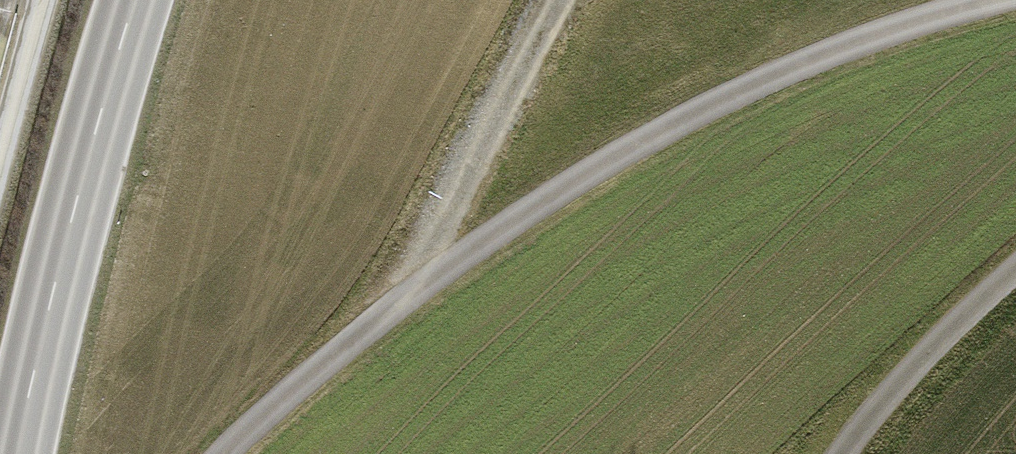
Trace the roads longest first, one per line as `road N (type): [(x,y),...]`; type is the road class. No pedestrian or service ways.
road 1 (unclassified): [(963,0),(739,90),(481,238),(242,453)]
road 2 (secondary): [(126,0),(20,453)]
road 3 (unclassified): [(839,453),(1015,258)]

